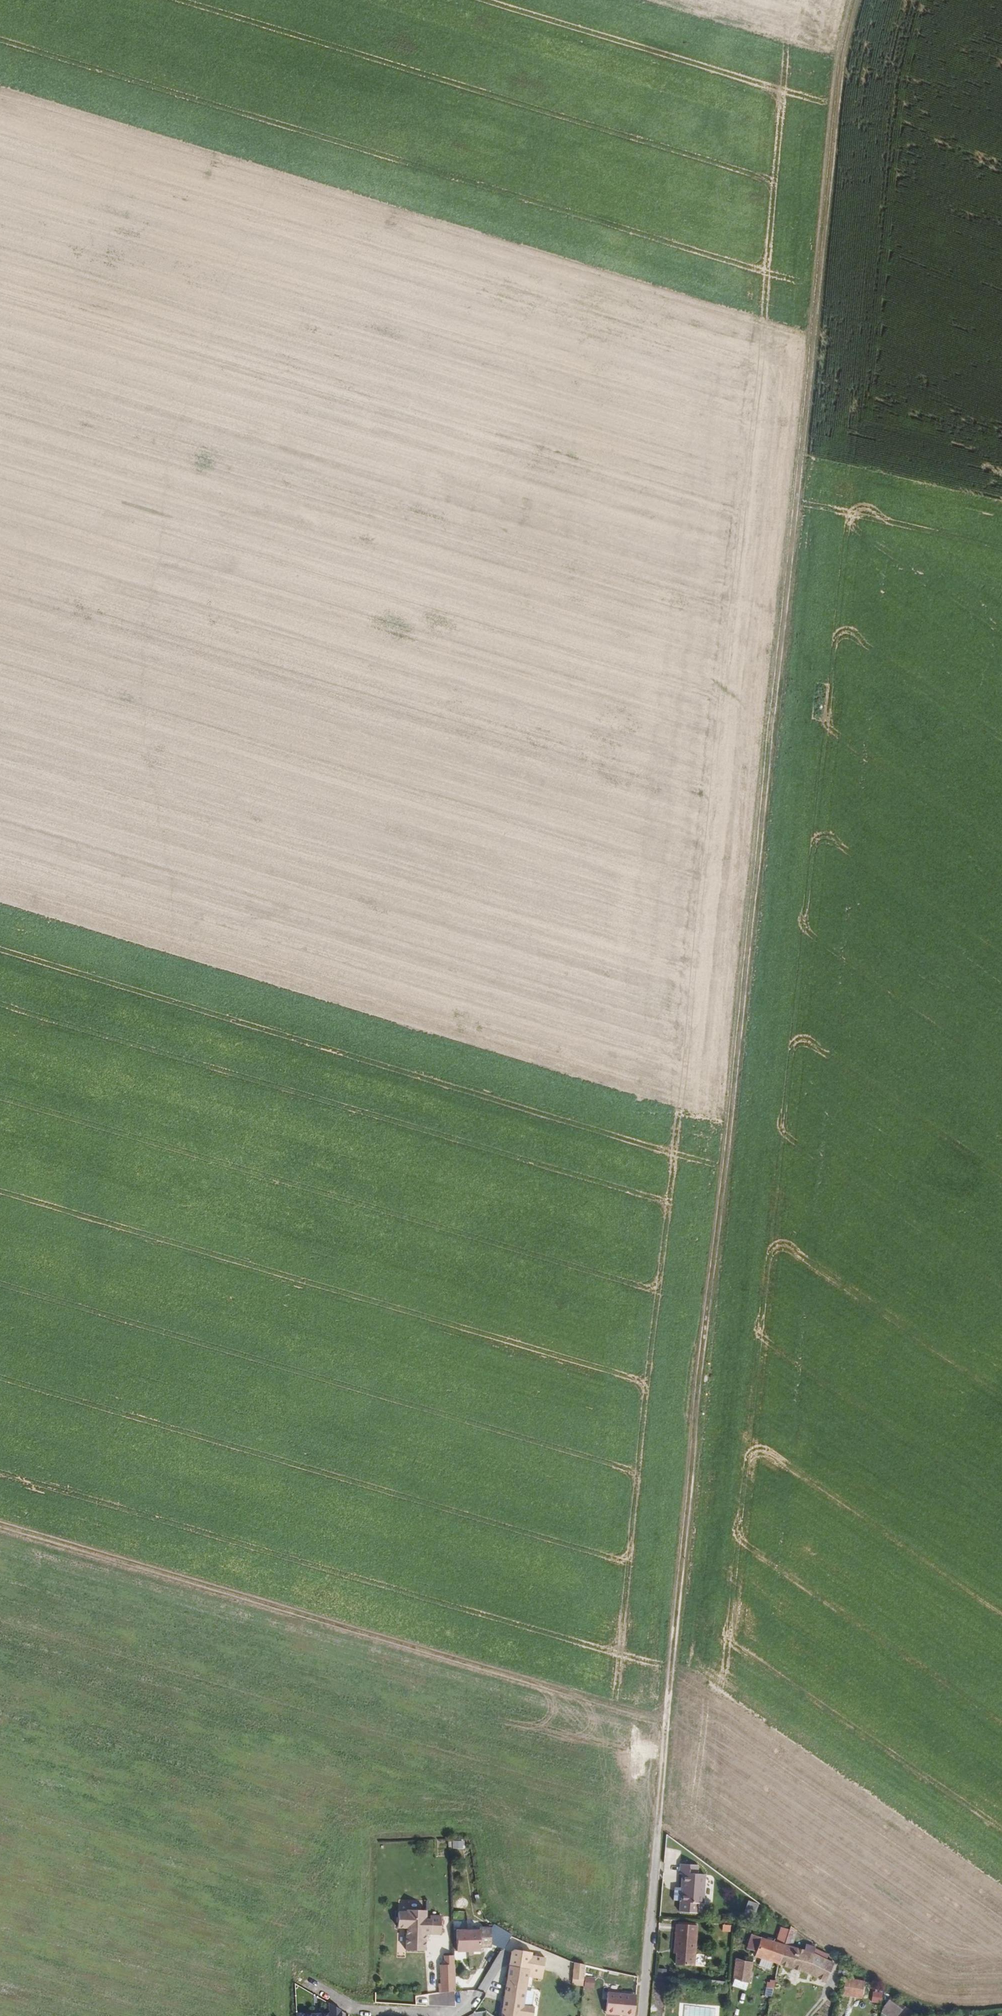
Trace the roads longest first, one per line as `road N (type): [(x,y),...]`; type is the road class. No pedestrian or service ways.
road 1 (track): [(856,0),(834,106),(677,1558),(659,1832)]
road 2 (track): [(0,1533),(663,1729)]
road 3 (residential): [(645,2015),(659,1832)]

